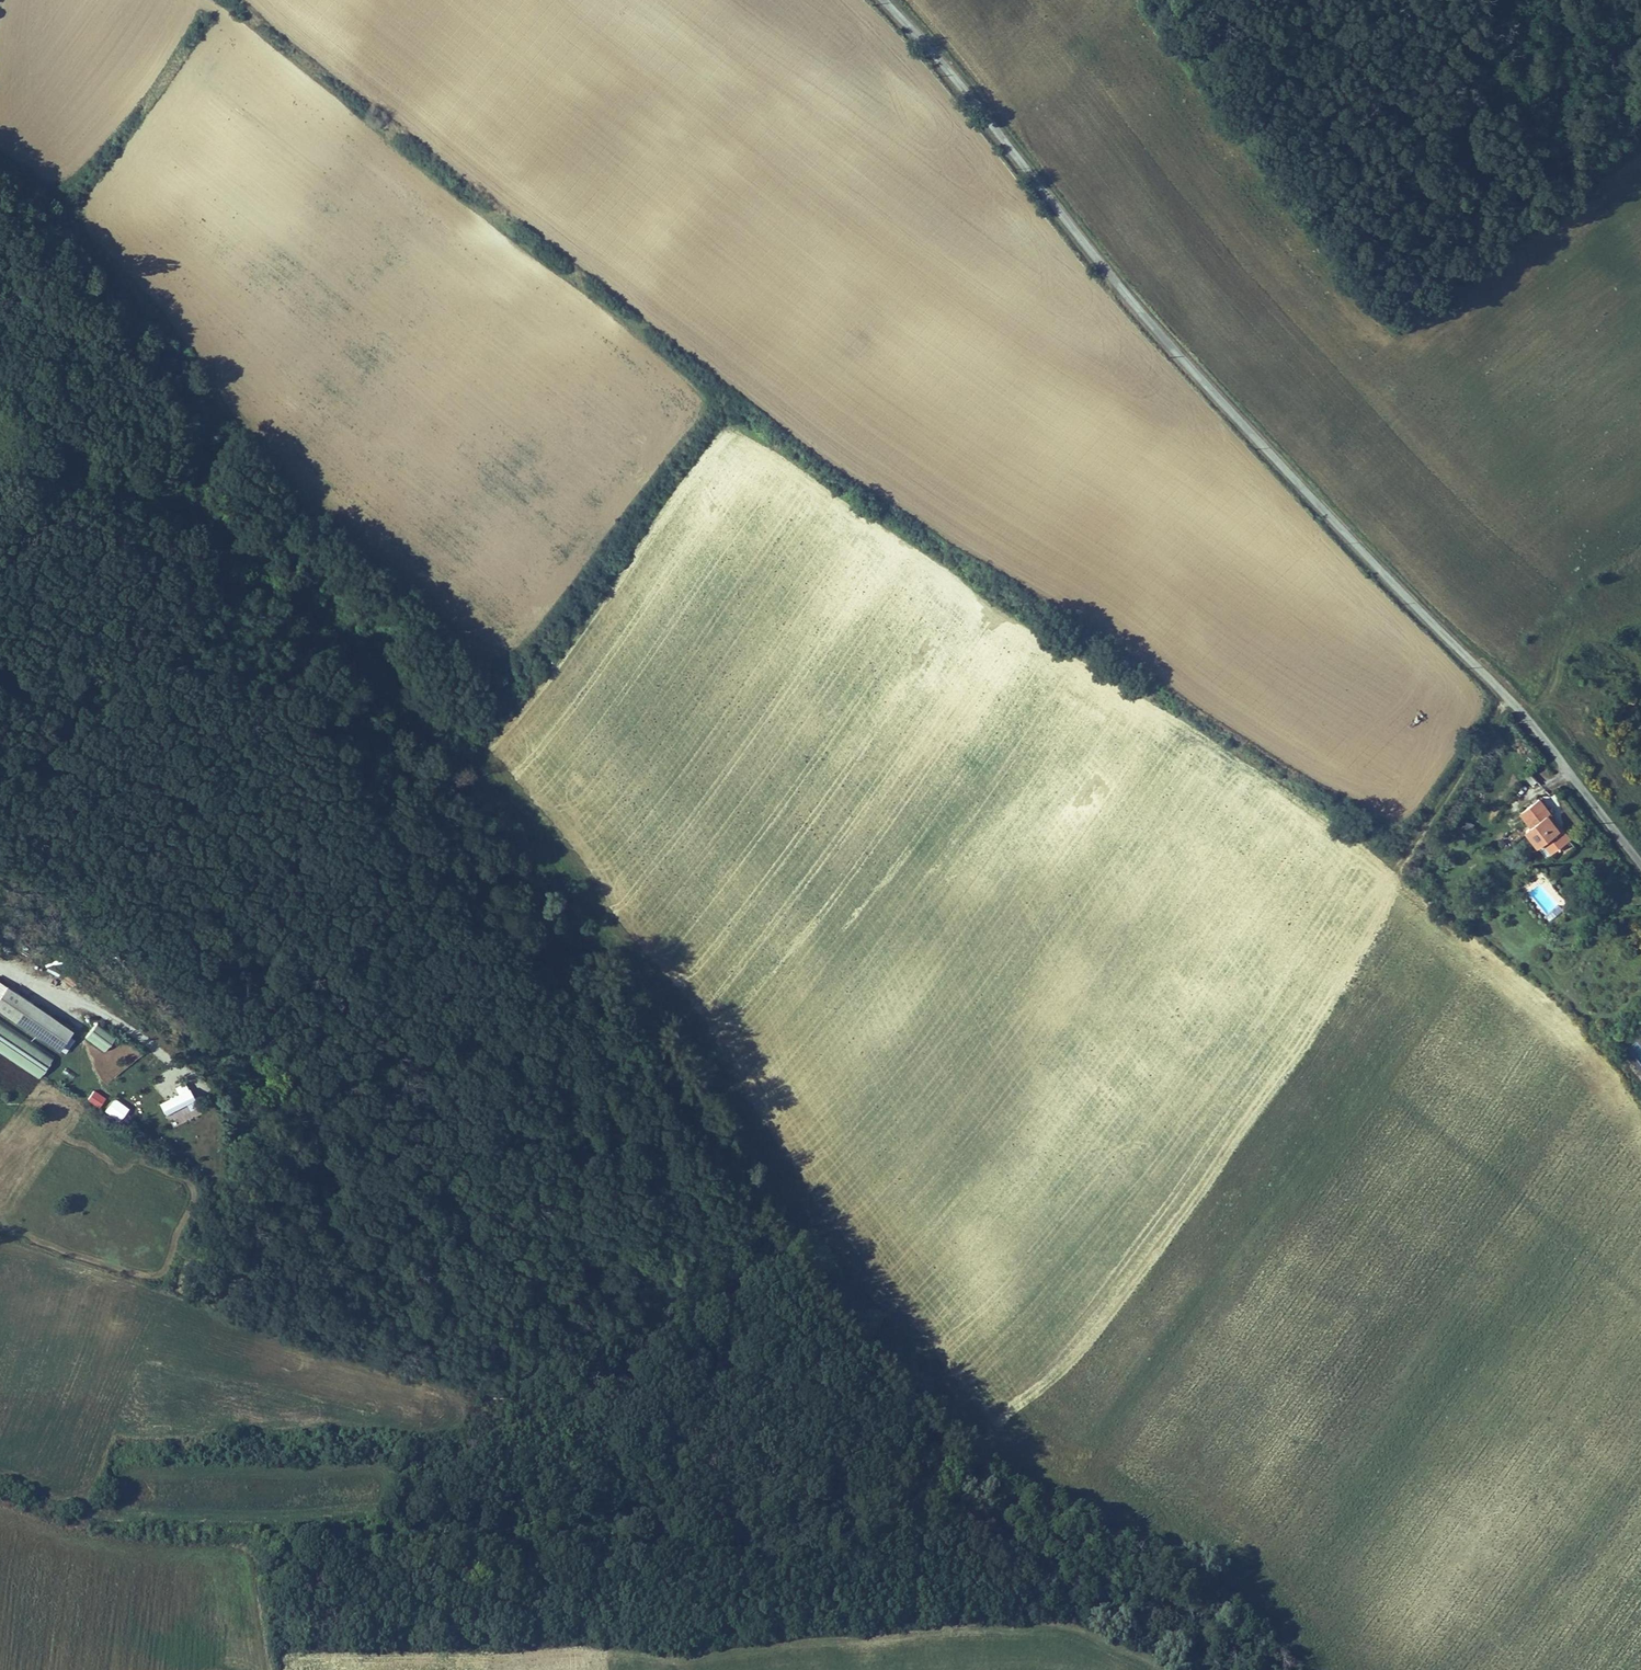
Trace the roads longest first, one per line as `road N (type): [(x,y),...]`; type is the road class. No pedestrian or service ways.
road 1 (unclassified): [(1640,862),(1507,695),(1151,322),(886,0)]

